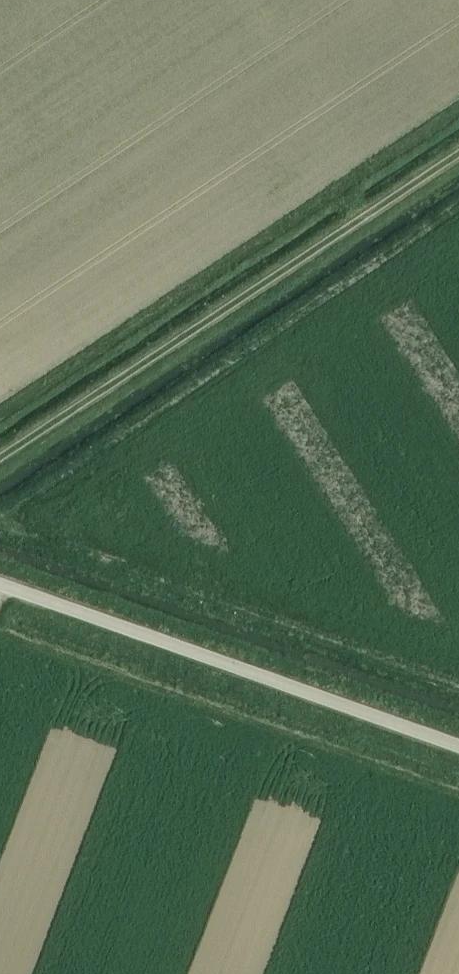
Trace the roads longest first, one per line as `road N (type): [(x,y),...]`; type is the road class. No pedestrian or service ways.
road 1 (track): [(0,464),(458,159)]
road 2 (unclassified): [(458,747),(0,583)]

